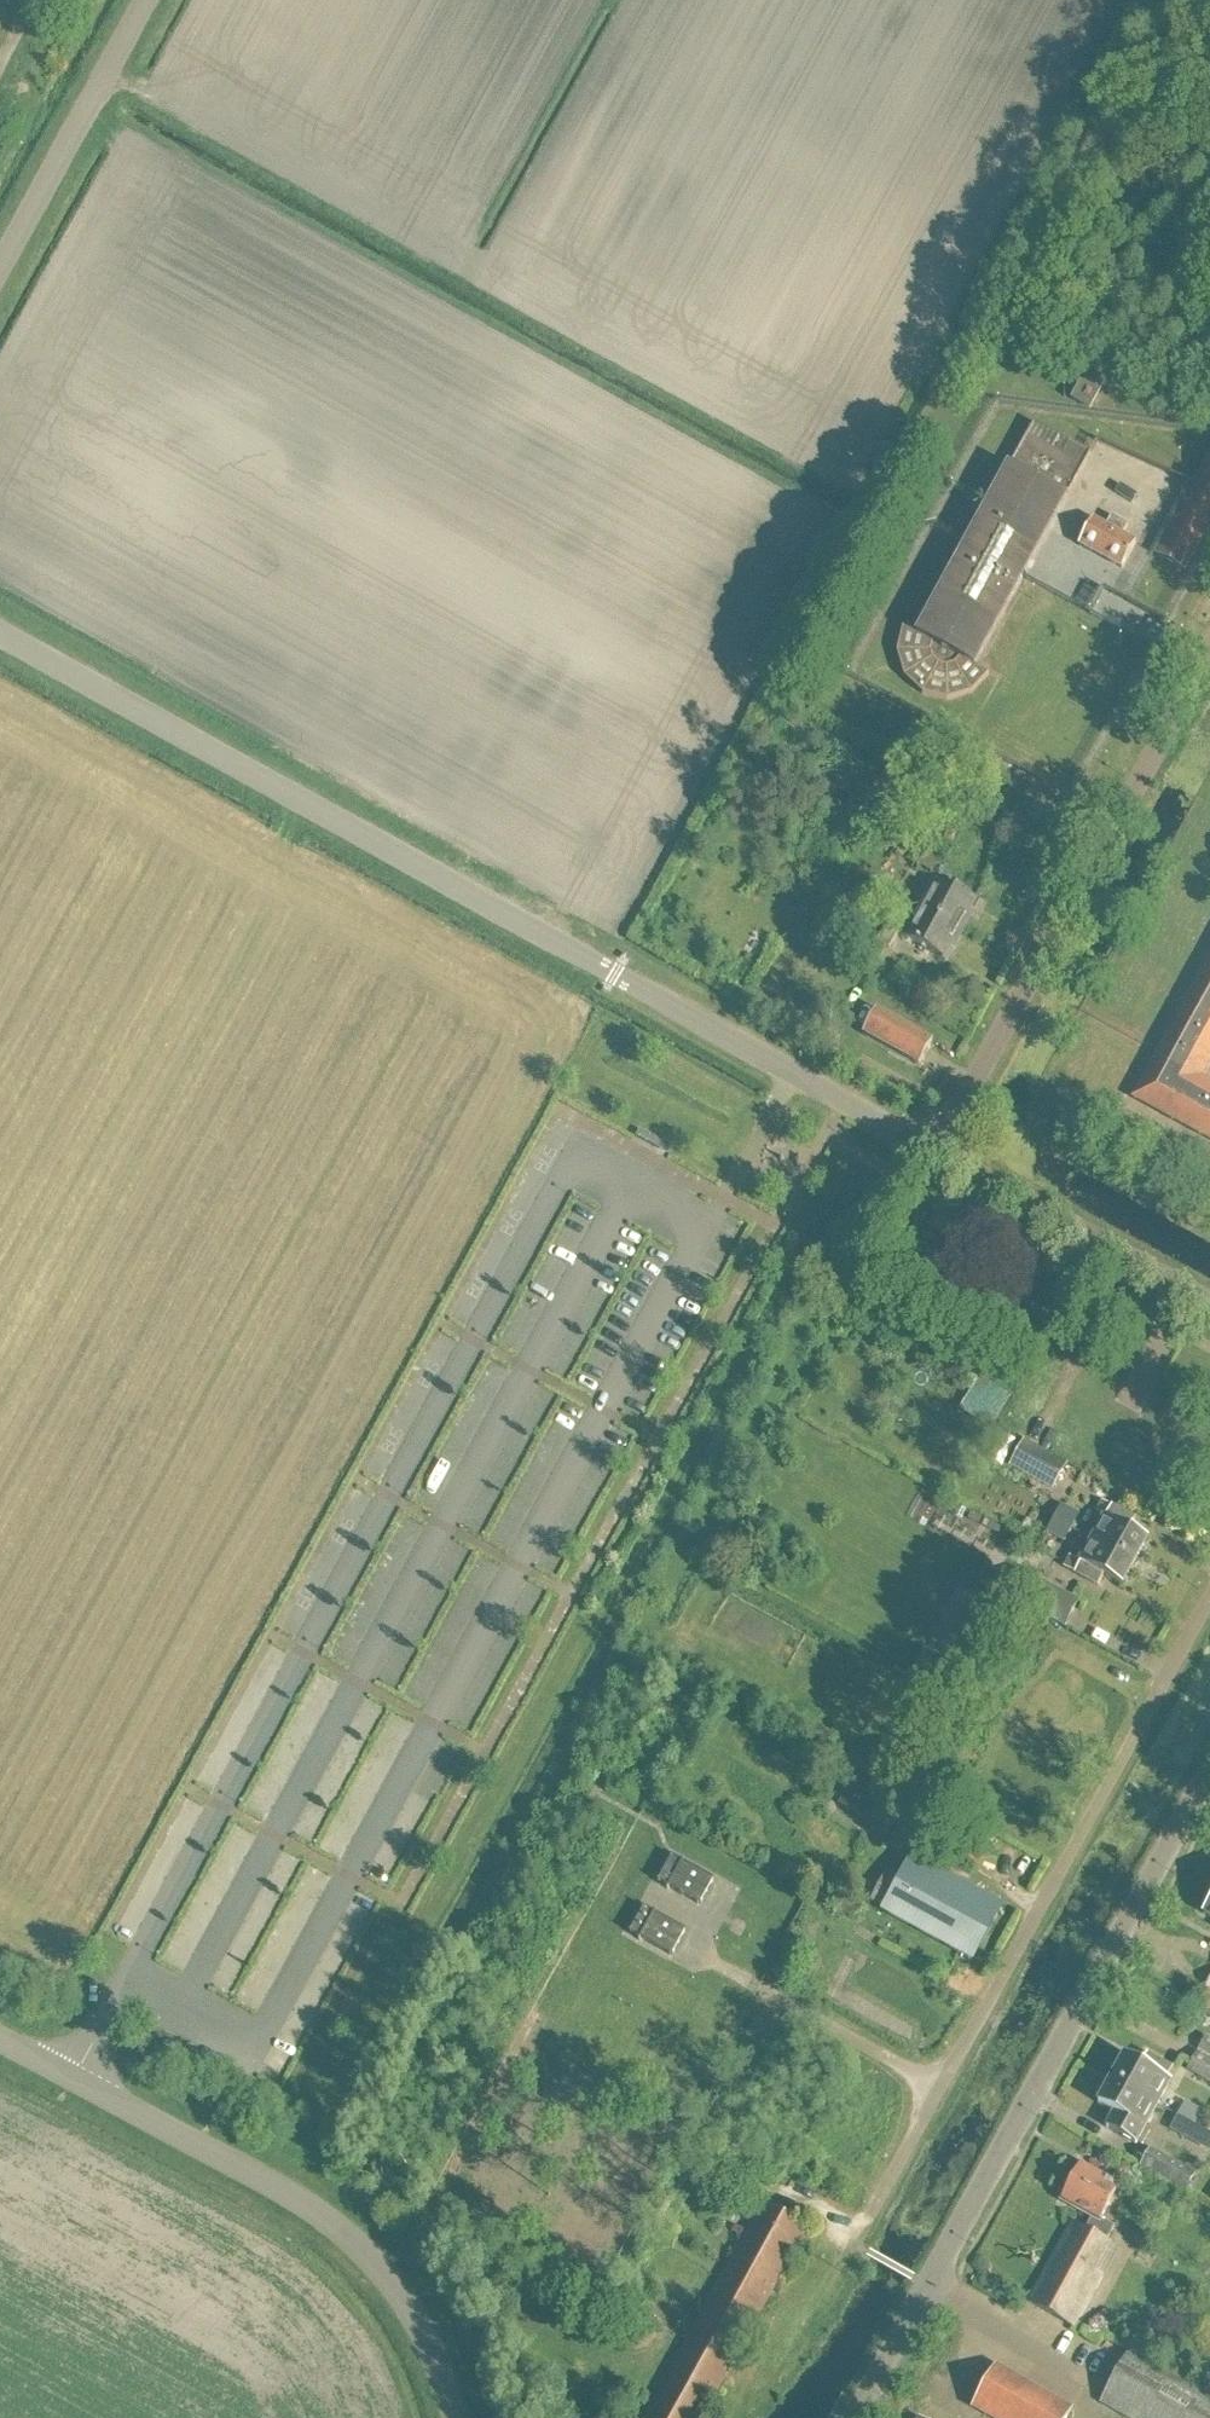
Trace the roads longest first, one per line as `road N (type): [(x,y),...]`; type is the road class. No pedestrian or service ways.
road 1 (unclassified): [(938,1153),(0,634)]
road 2 (unclassified): [(1209,1599),(851,2245)]
road 3 (unclassified): [(852,2417),(1209,1771)]
road 4 (unclassified): [(454,2417),(409,2305),(338,2227),(0,2036)]
road 5 (unclassified): [(938,1153),(1209,653)]
road 6 (unclassified): [(1209,1306),(938,1153)]
road 7 (unclassified): [(0,270),(147,0)]

